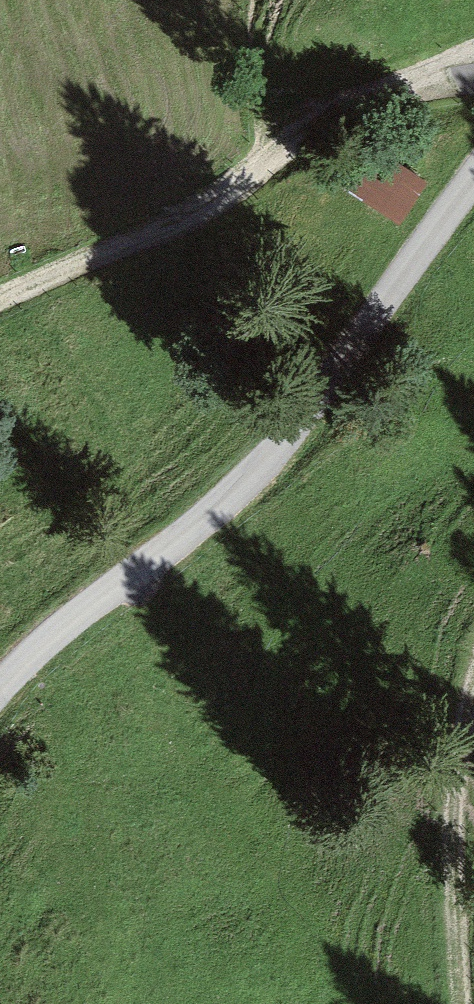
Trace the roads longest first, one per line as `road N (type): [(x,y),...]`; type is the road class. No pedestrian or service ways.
road 1 (unclassified): [(473,185),(244,486),(55,634),(0,692)]
road 2 (track): [(473,70),(346,108),(195,216),(0,299)]
road 3 (track): [(463,1003),(458,793),(473,696)]

